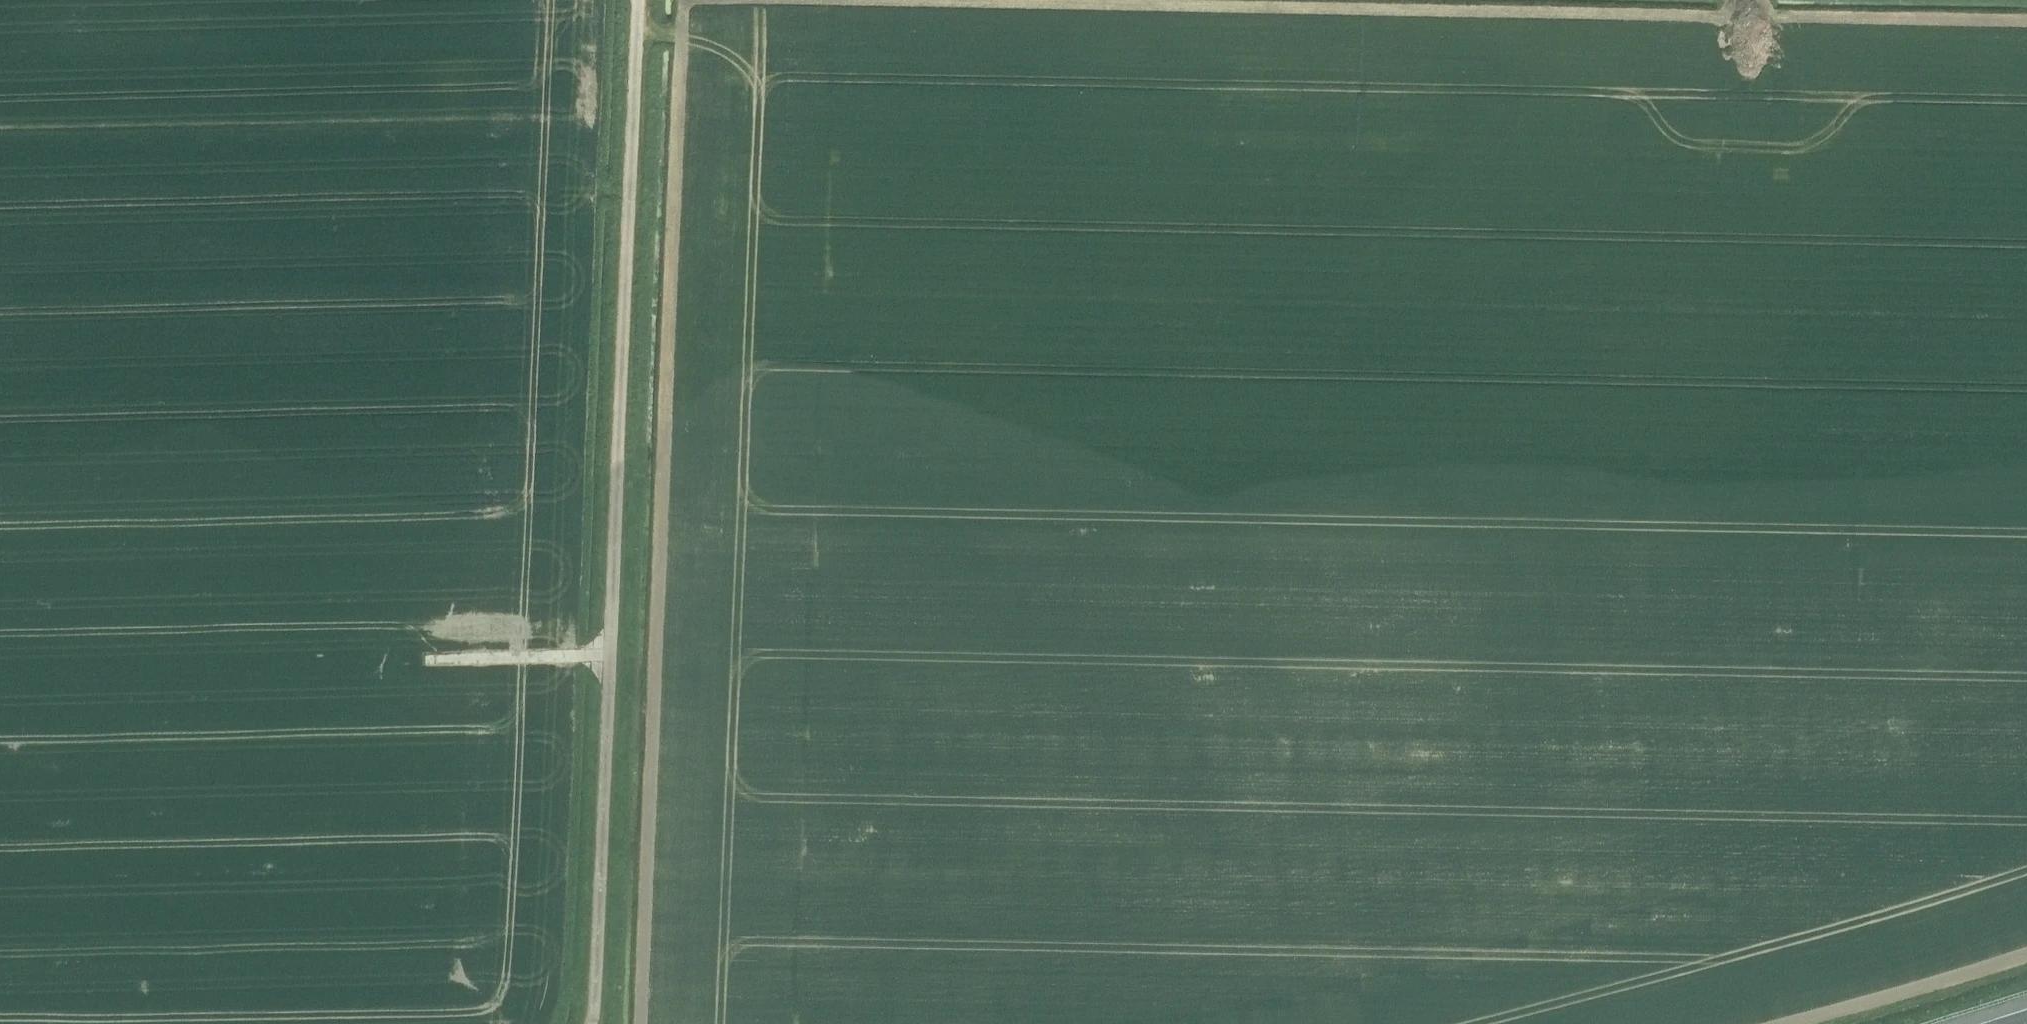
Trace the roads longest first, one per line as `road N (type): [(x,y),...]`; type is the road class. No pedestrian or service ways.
road 1 (unclassified): [(591,1023),(639,0)]

